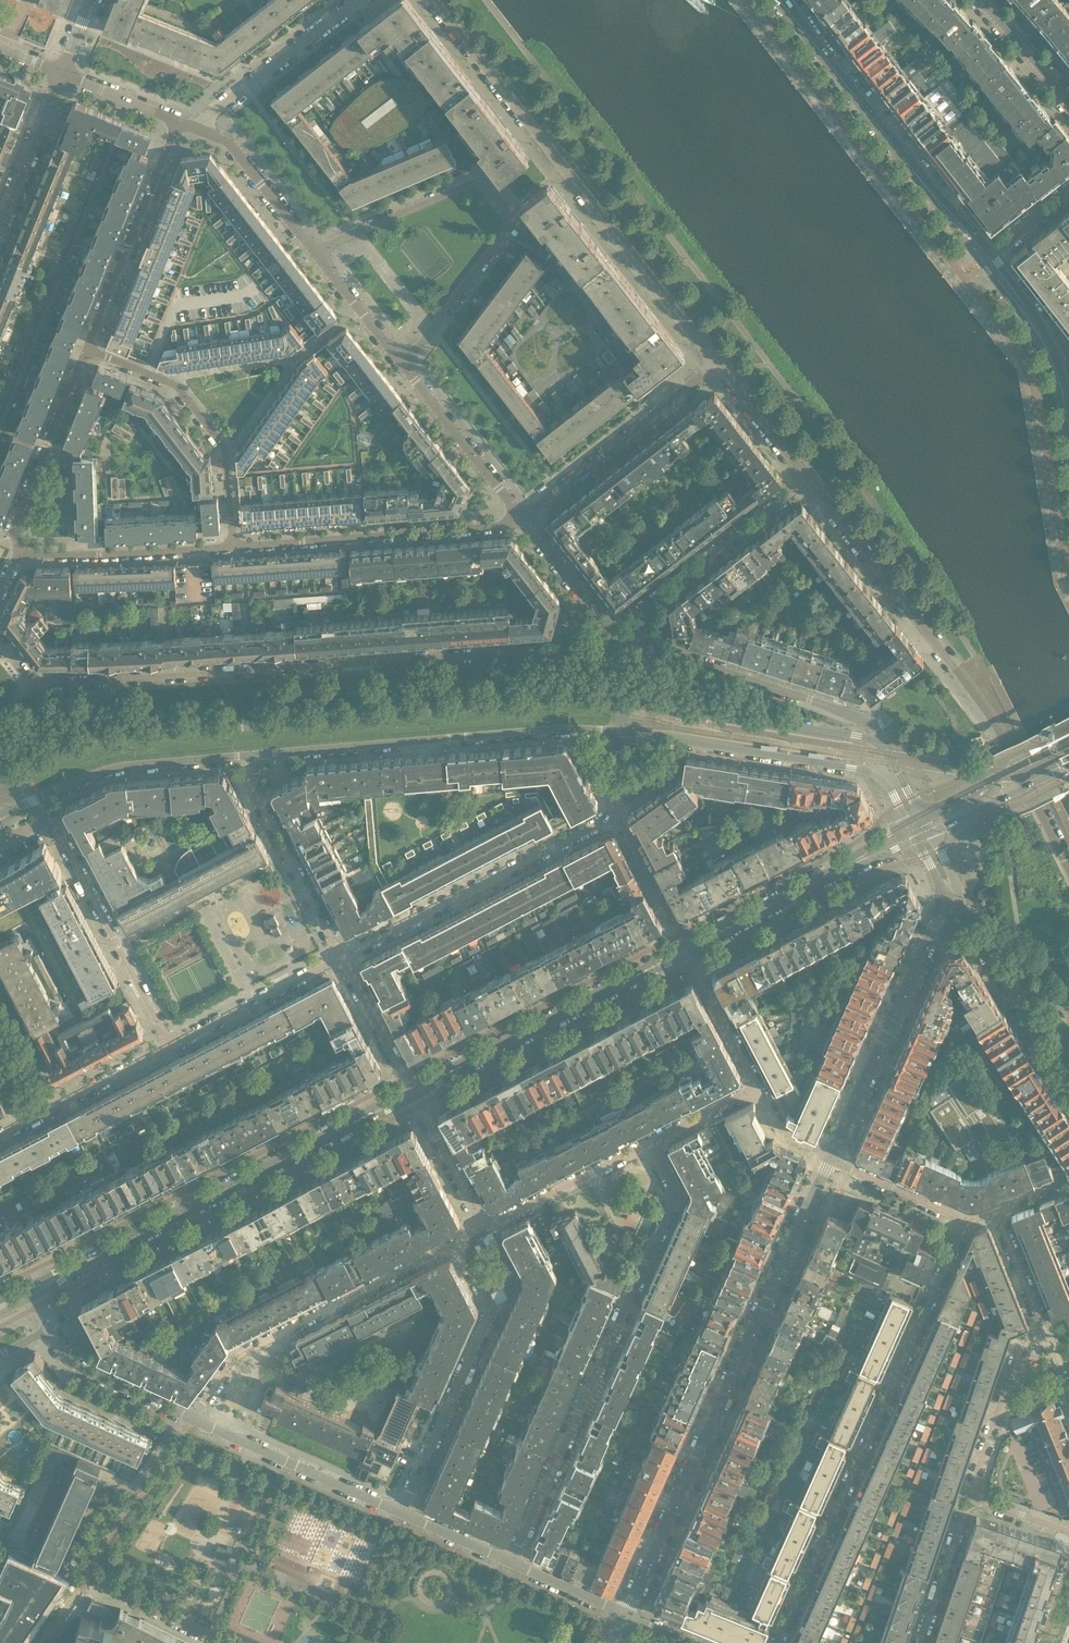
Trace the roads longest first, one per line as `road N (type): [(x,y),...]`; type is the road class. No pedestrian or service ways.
road 1 (residential): [(625,700),(119,737),(0,779)]
road 2 (residential): [(607,647),(33,686),(0,642)]
road 3 (residential): [(626,1615),(830,1157)]
road 4 (residential): [(1068,868),(994,721),(809,480)]
road 5 (residential): [(961,1221),(777,1642)]
road 6 (residential): [(511,1561),(671,1206),(671,1185),(650,1143)]
road 7 (tertiary): [(32,1291),(413,1094)]
road 8 (residential): [(404,365),(512,216),(478,181),(314,250)]
road 9 (residential): [(255,756),(558,729),(620,732)]
road 10 (tertiary): [(985,257),(782,0)]
road 11 (residential): [(192,1418),(240,1354),(458,1242)]
road 12 (residential): [(620,732),(860,769),(888,786),(909,822)]
road 13 (tertiary): [(413,1094),(687,949)]
road 14 (residential): [(611,811),(341,957)]
road 15 (residential): [(401,1512),(489,1315),(458,1242)]
road 16 (residential): [(230,546),(508,525),(522,517)]
road 17 (residential): [(879,739),(867,719),(810,698),(685,658),(607,647)]
road 18 (residential): [(830,1157),(934,924),(953,902)]
road 19 (residential): [(40,797),(172,1044)]
road 20 (residential): [(230,546),(223,446),(176,385),(86,349)]
road 21 (residential): [(879,739),(625,700)]
road 22 (residential): [(717,364),(564,165)]
road 23 (residential): [(809,480),(612,632)]
road 24 (residential): [(522,517),(717,364)]
road 25 (residential): [(177,121),(86,349)]
road 26 (residential): [(401,1512),(192,1418)]
road 27 (residential): [(40,797),(114,767),(255,756)]
road 28 (residential): [(341,957),(262,806),(255,756)]
road 29 (residential): [(44,1642),(89,1579),(217,1642)]
road 30 (residential): [(86,349),(15,521),(16,554)]
road 31 (residential): [(16,554),(230,546)]
road 32 (residential): [(432,0),(564,165)]
road 33 (residential): [(197,127),(358,0)]
road 34 (tertiary): [(1068,430),(1048,349),(985,257)]
road 35 (residential): [(522,517),(404,365)]
road 36 (residential): [(172,1044),(341,957)]
road 37 (residential): [(483,1229),(650,1143)]
road 38 (residential): [(969,1497),(1021,1346),(1045,1333)]
road 39 (residential): [(192,1418),(69,1362),(49,1329)]
road 40 (residential): [(314,250),(231,144),(197,127)]
road 41 (tertiary): [(687,949),(837,871)]
road 42 (residential): [(0,224),(61,71)]
road 43 (tertiary): [(1068,739),(922,815)]
road 44 (residential): [(687,949),(611,811)]
road 45 (residential): [(758,1088),(687,949)]
road 46 (residential): [(341,957),(413,1094)]
road 47 (residential): [(919,1642),(969,1497)]
road 48 (tertiary): [(931,832),(1068,765)]
road 49 (residential): [(483,1229),(413,1094)]
road 50 (residential): [(809,480),(717,364)]
road 51 (residential): [(404,365),(314,250)]
road 52 (residential): [(612,632),(522,517)]
road 53 (residential): [(830,1157),(961,1221)]
road 54 (residential): [(51,1108),(172,1044)]
road 55 (residential): [(1068,106),(982,0)]
road 56 (residential): [(1045,1333),(996,1209)]
road 57 (residential): [(626,1615),(511,1561)]
road 58 (residential): [(177,121),(61,71)]
road 59 (residential): [(650,1143),(758,1088)]
road 60 (residential): [(511,1561),(401,1512)]

